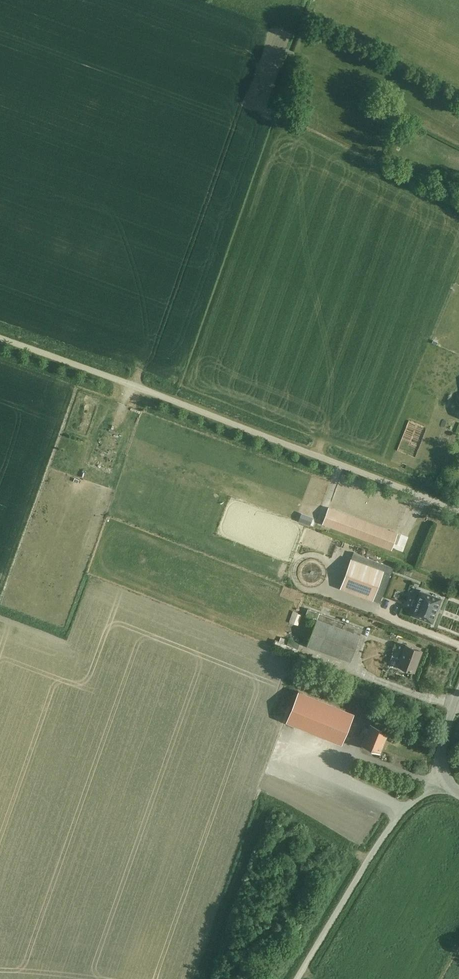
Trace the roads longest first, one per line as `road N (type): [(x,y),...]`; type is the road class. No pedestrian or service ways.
road 1 (unclassified): [(458,511),(0,340)]
road 2 (unclassified): [(299,978),(389,828),(412,801),(441,785)]

